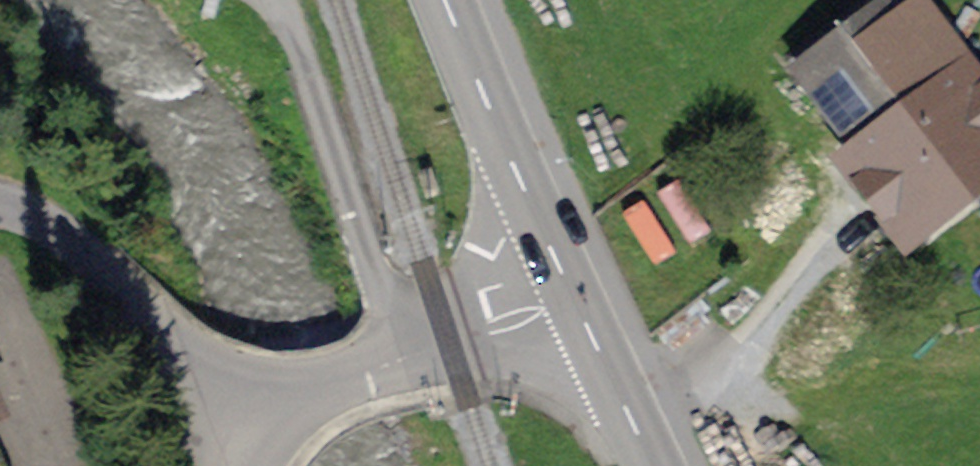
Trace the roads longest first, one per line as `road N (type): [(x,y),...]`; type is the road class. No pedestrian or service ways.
road 1 (residential): [(575,299),(210,427)]
road 2 (secondary): [(446,0),(575,299)]
road 3 (residential): [(210,427),(170,342),(112,271),(57,233),(0,210)]
road 4 (secondary): [(575,299),(653,465)]

